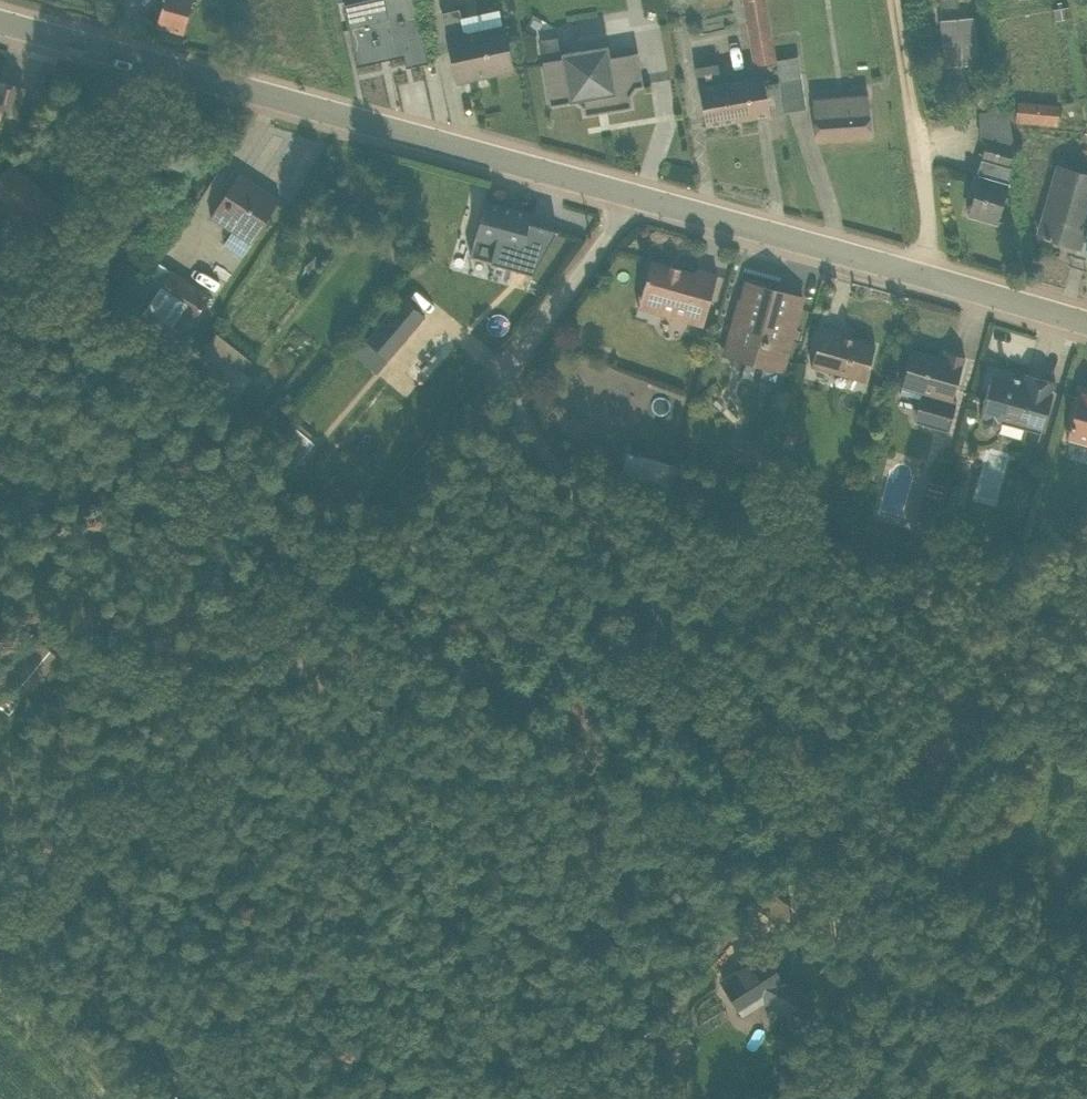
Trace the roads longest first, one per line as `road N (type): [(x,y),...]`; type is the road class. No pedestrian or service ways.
road 1 (unclassified): [(636,197),(516,361),(509,381),(516,407),(964,1098)]
road 2 (track): [(40,960),(489,395),(509,381)]
road 3 (residential): [(0,21),(636,197)]
road 4 (residential): [(636,197),(1086,323)]
road 5 (track): [(932,277),(891,0)]

